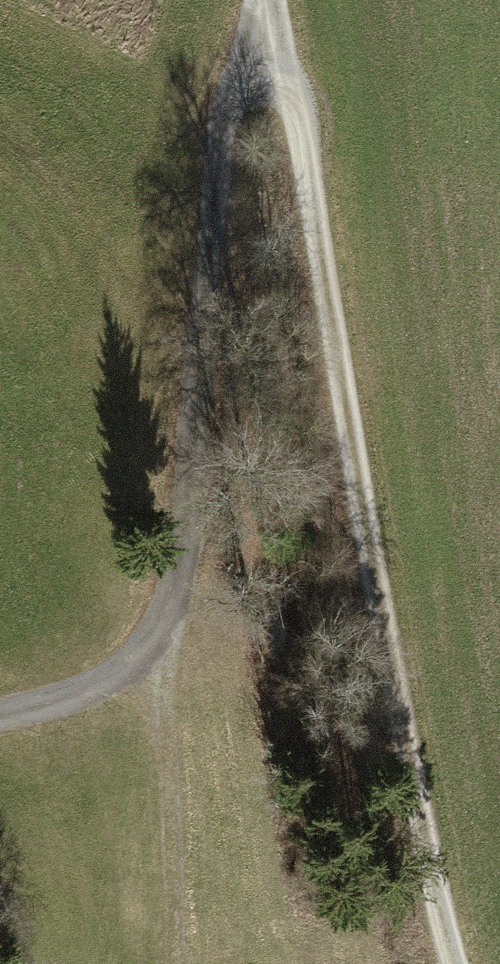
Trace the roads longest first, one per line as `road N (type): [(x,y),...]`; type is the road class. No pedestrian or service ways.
road 1 (track): [(266,86),(295,119),(426,889),(449,963)]
road 2 (track): [(266,86),(224,113),(183,522),(152,635),(75,701),(0,718)]

